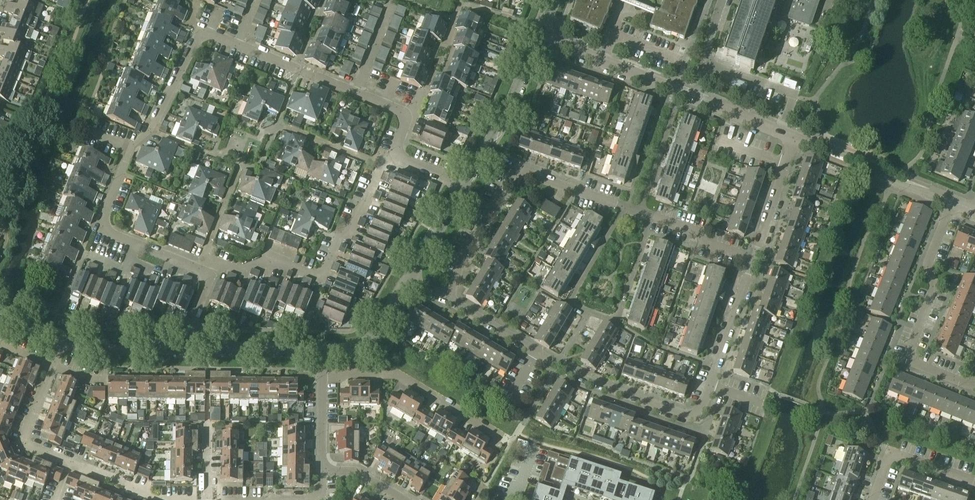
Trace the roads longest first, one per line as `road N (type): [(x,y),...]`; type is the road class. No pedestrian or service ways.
road 1 (residential): [(448,300),(583,379),(698,420),(752,257)]
road 2 (residential): [(752,257),(514,169),(448,300)]
road 3 (residential): [(382,164),(355,226),(336,241),(318,278),(265,259),(247,272),(221,264),(208,273)]
road 4 (residential): [(953,201),(927,265),(934,287),(906,358),(974,382)]
road 5 (residential): [(199,269),(101,229),(131,146),(146,130)]
road 6 (residential): [(511,444),(396,375),(323,378)]
road 7 (unclassified): [(953,201),(794,136)]
road 8 (unclassified): [(696,97),(539,36)]
road 9 (unclassified): [(463,186),(539,36)]
road 10 (residential): [(146,130),(201,29),(238,43)]
road 11 (residential): [(874,499),(890,450),(974,483)]
road 12 (residential): [(52,366),(22,443),(70,463)]
road 13 (unclassified): [(191,350),(324,351)]
road 14 (unclassified): [(64,339),(95,349),(191,350)]
road 15 (residential): [(752,257),(794,136)]

